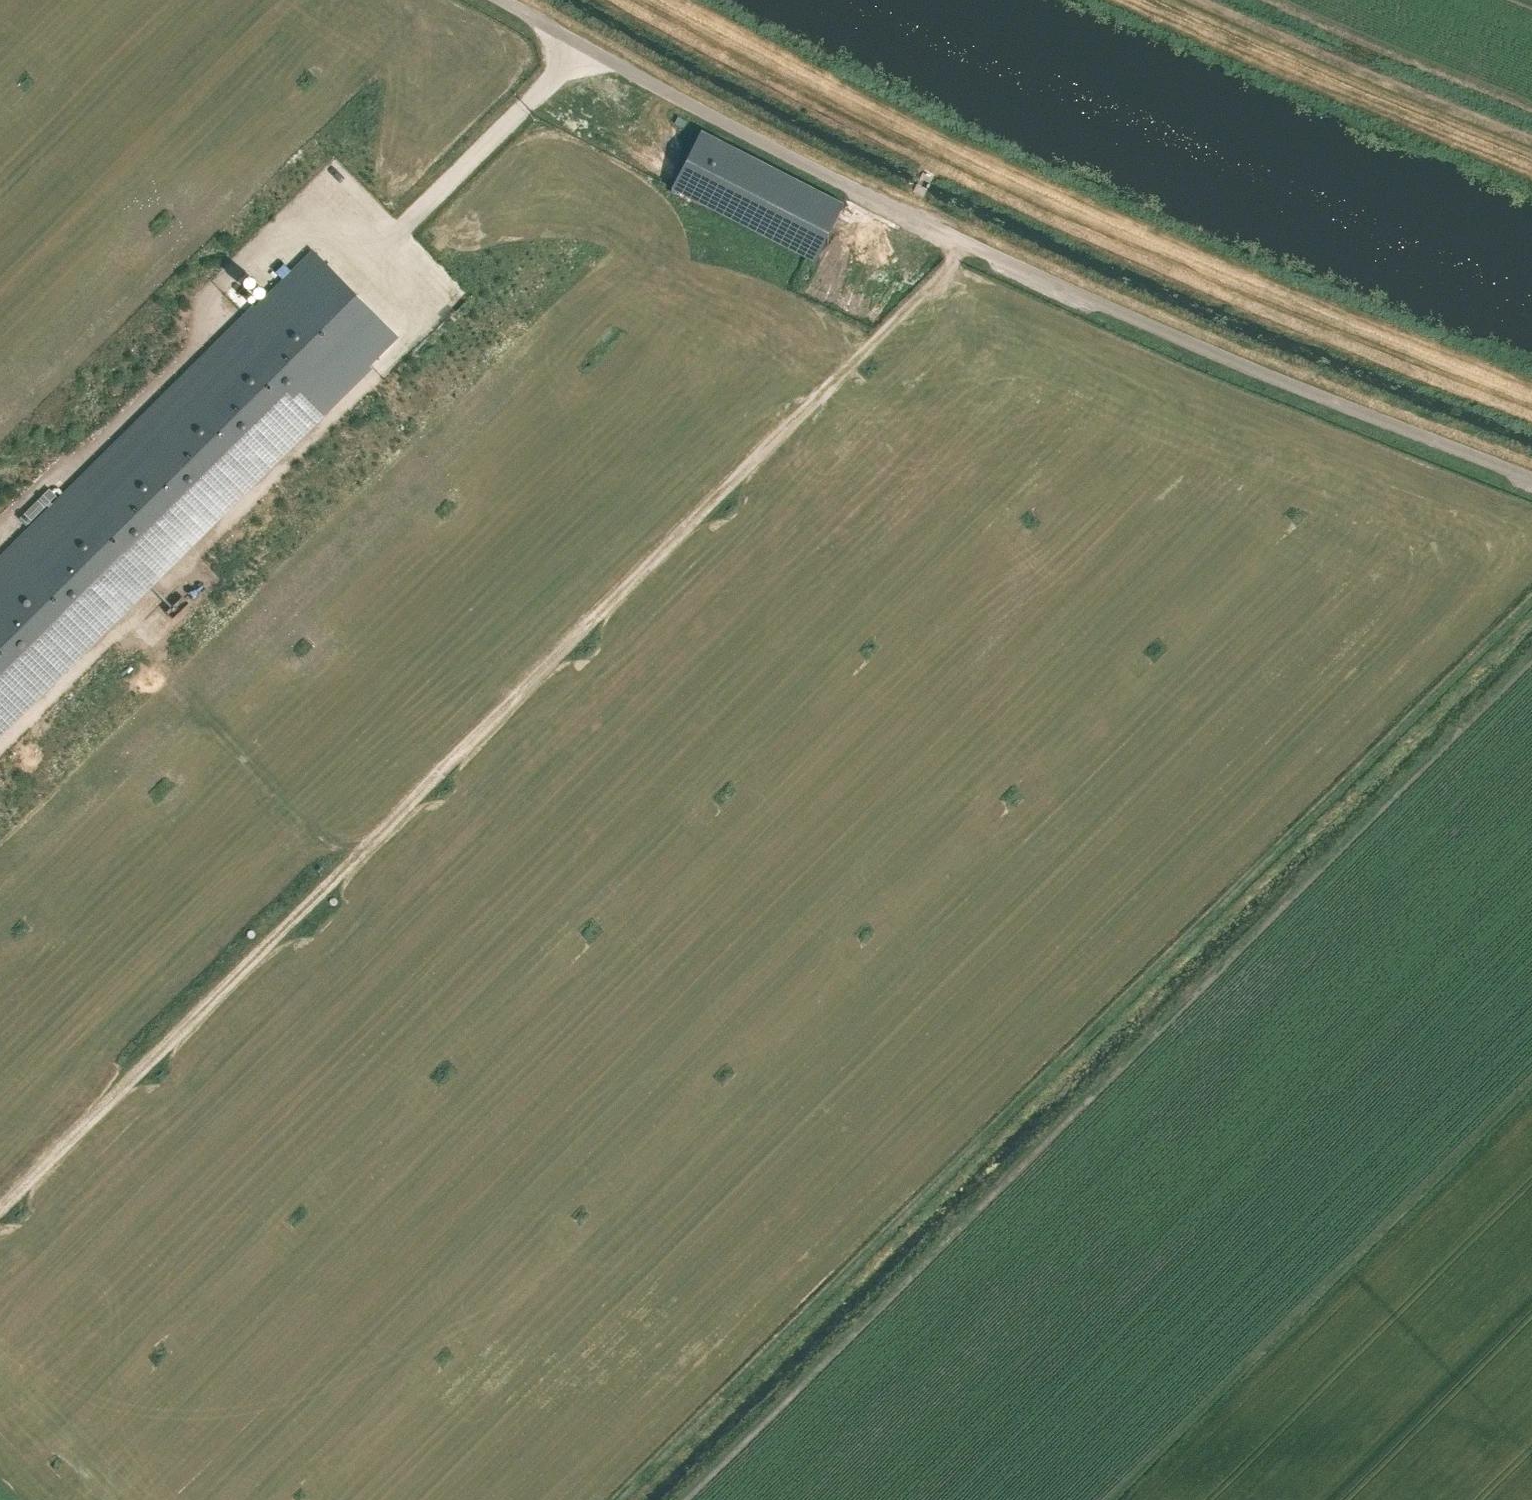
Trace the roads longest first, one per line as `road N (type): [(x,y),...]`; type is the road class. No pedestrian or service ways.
road 1 (unclassified): [(1531,467),(993,251),(754,136),(514,0)]

